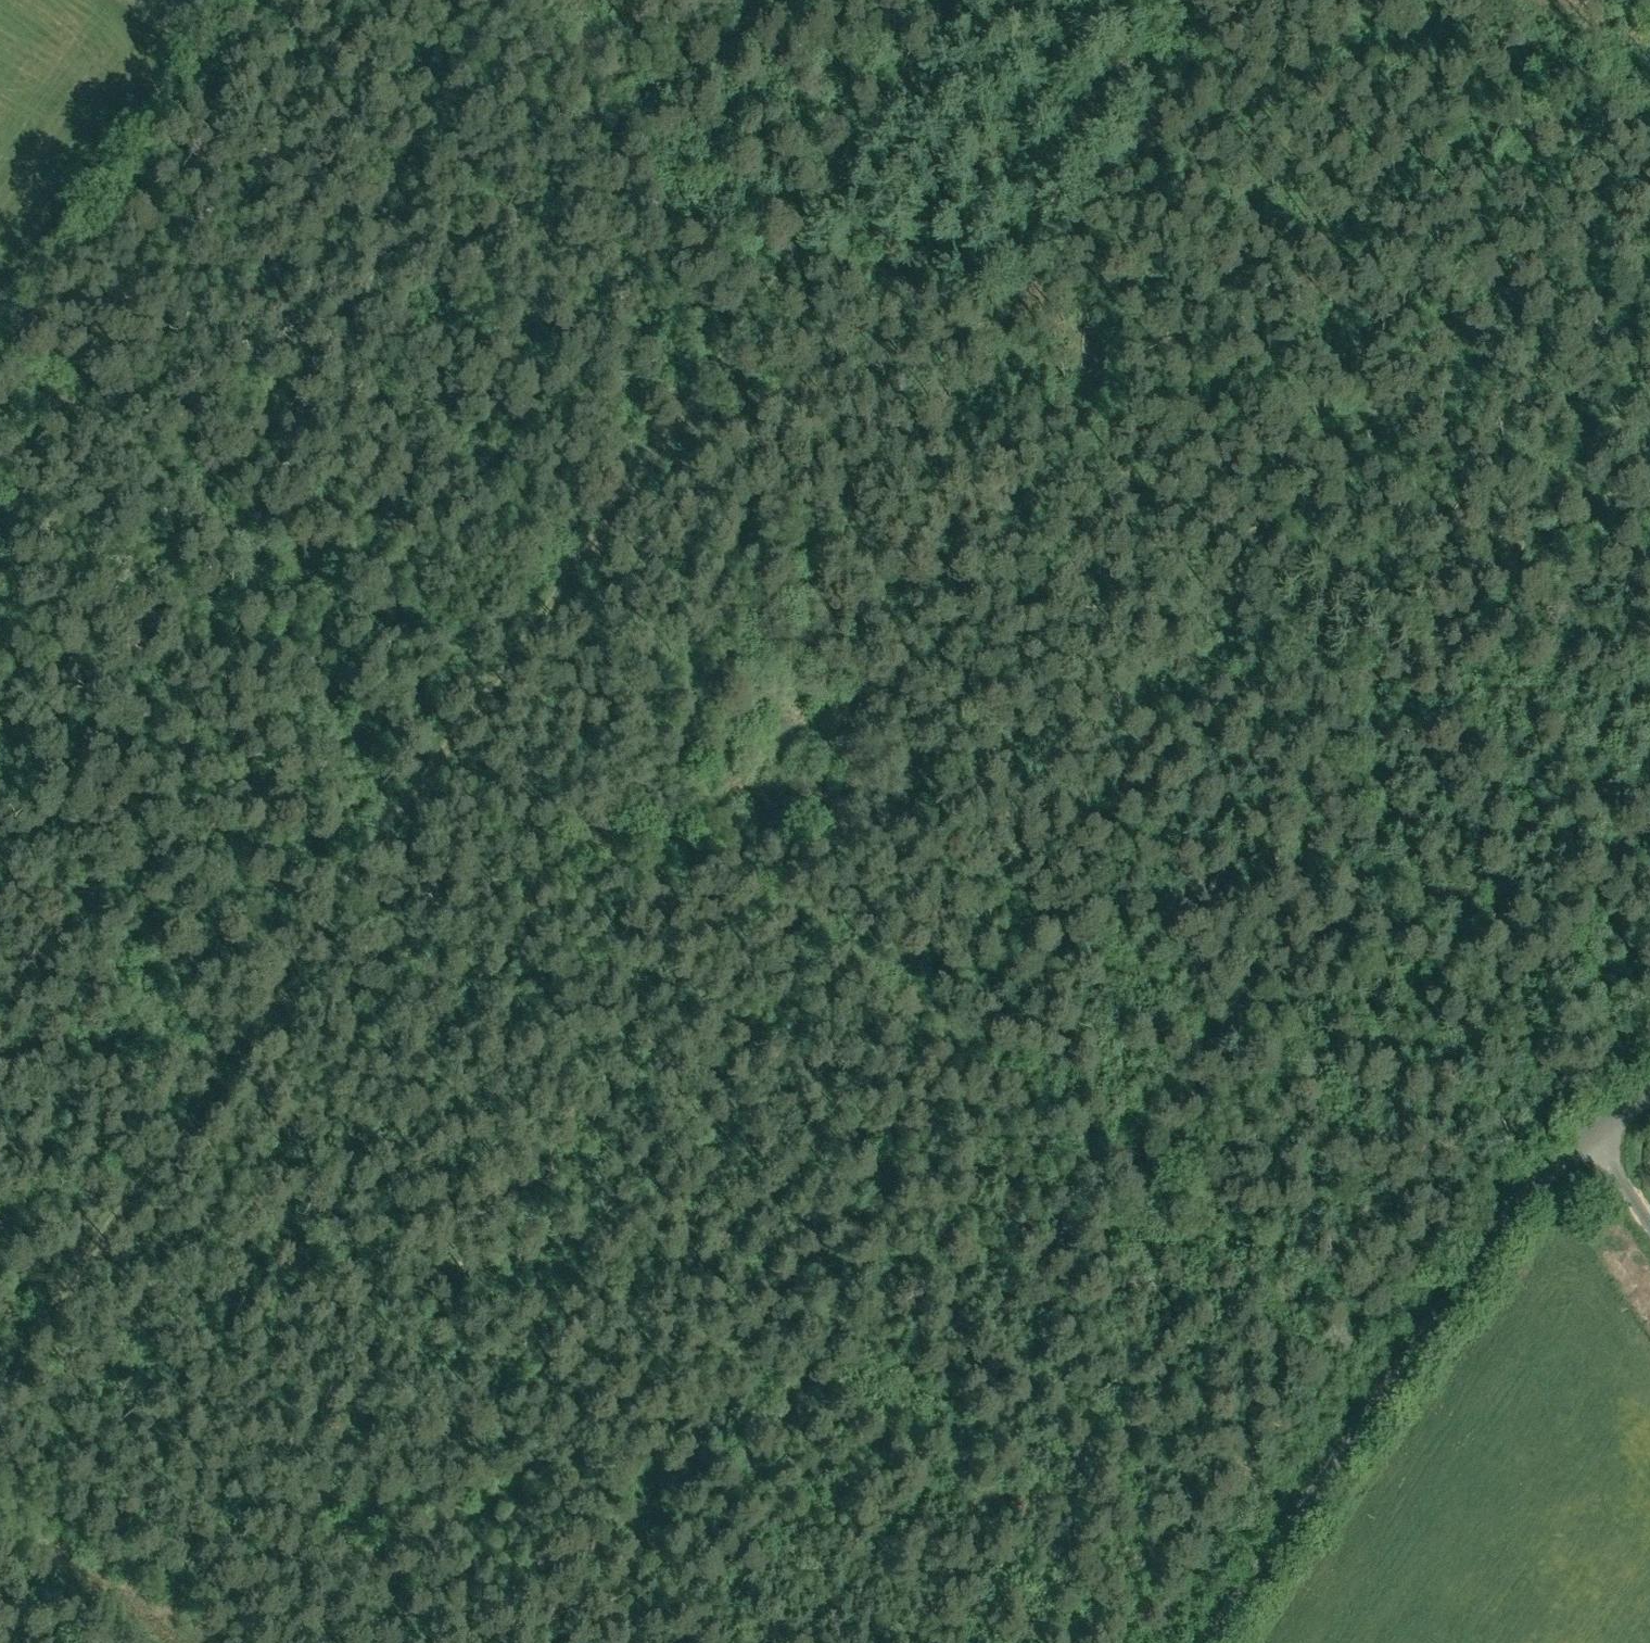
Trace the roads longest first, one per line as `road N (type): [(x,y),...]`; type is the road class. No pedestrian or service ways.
road 1 (residential): [(1588,1083),(1495,1149),(1427,1220),(1153,1642)]
road 2 (unclassified): [(1649,1196),(1588,1083)]

